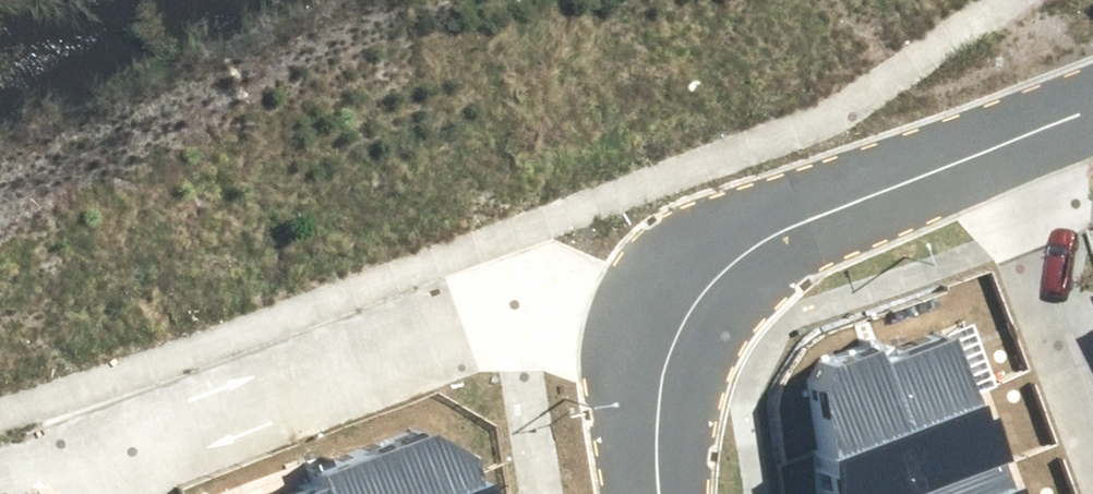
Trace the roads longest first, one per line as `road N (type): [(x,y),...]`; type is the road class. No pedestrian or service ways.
road 1 (residential): [(143,443),(396,348),(481,328),(666,344)]
road 2 (residential): [(666,344),(741,245),(809,208),(1026,122)]
road 3 (residential): [(1026,122),(1092,316)]
road 4 (residential): [(662,493),(656,432),(666,344)]
road 5 (residential): [(11,493),(143,443)]

